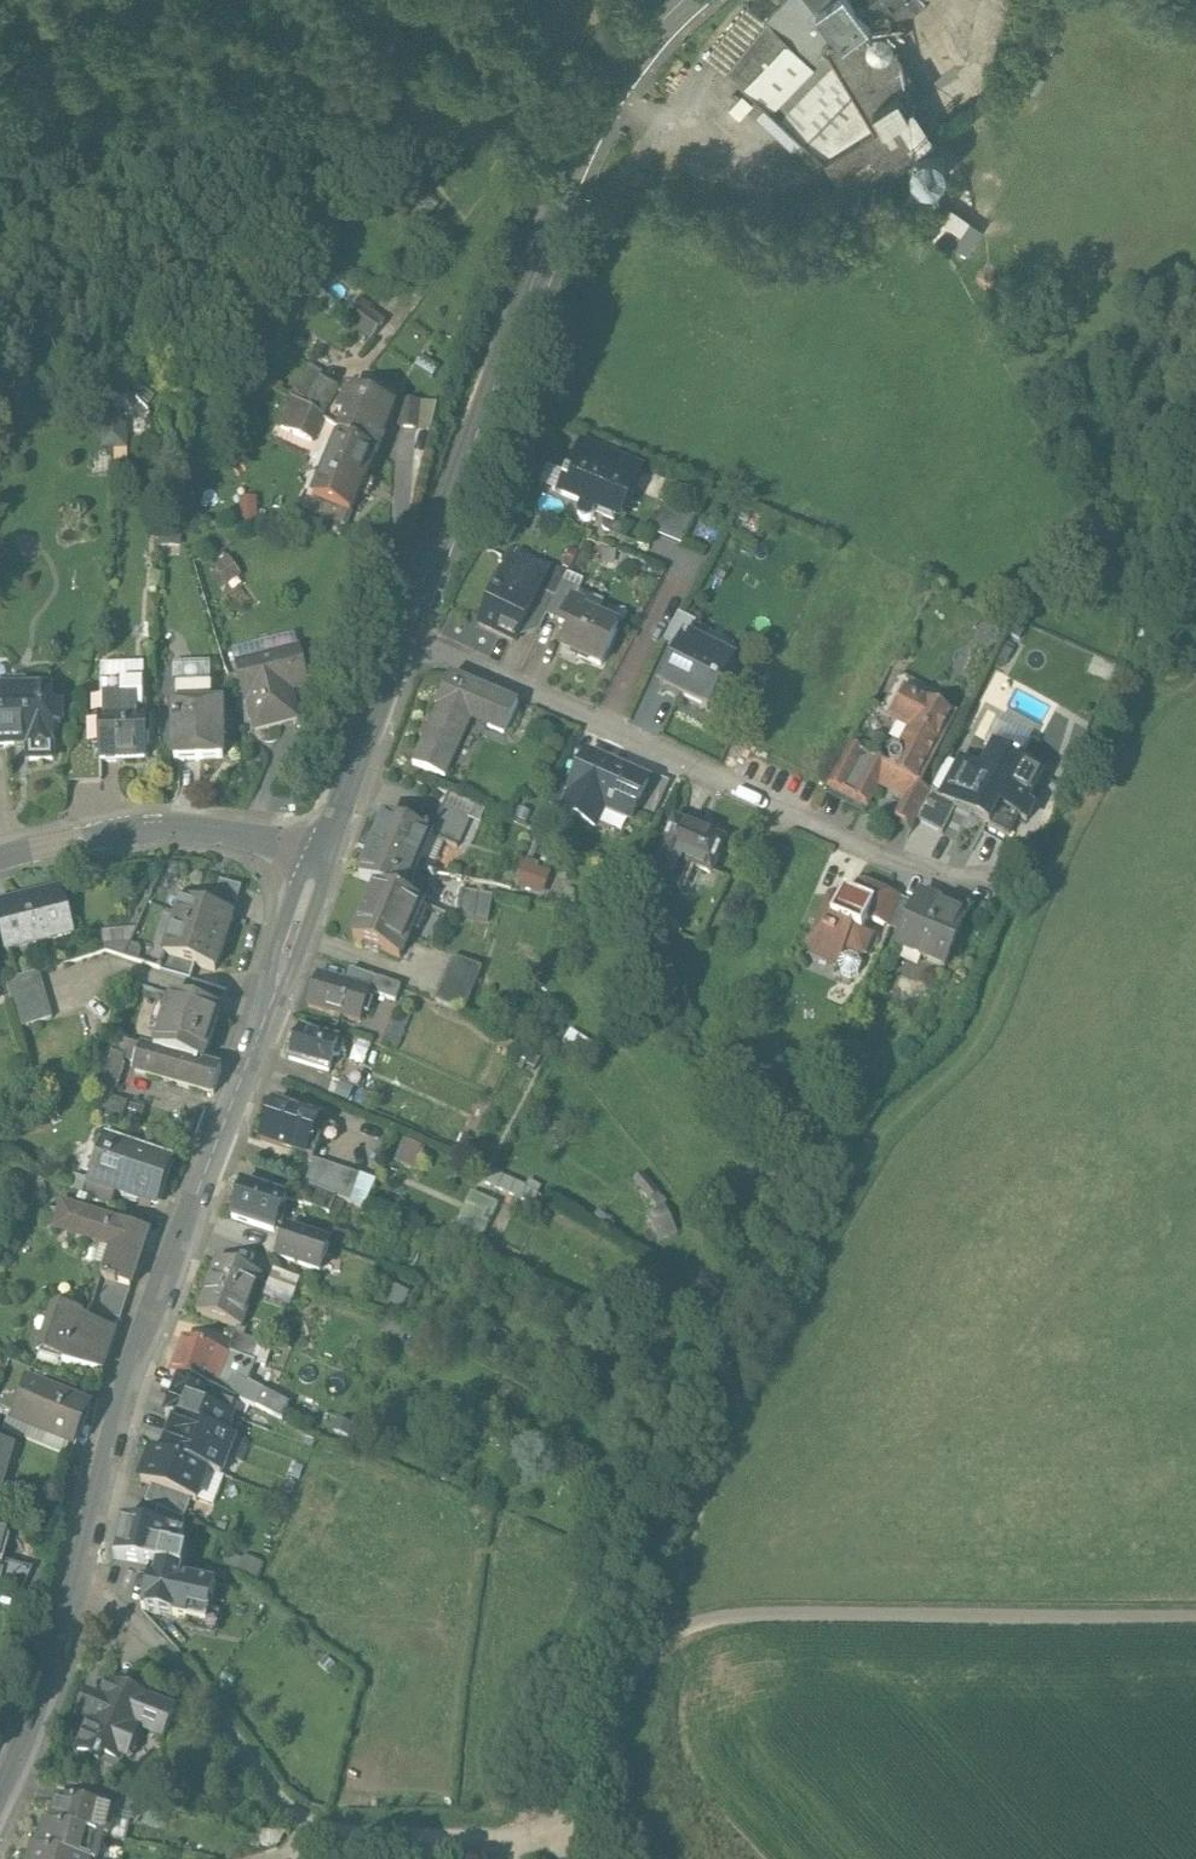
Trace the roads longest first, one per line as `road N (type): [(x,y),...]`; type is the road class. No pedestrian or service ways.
road 1 (unclassified): [(1195,1609),(710,1614),(666,1626),(640,1647),(620,1679),(603,1735),(548,1820),(510,1829),(311,1817)]
road 2 (secondary): [(72,1579),(322,852)]
road 3 (secondary): [(398,636),(579,151),(631,63),(696,0)]
road 4 (residential): [(398,636),(872,833),(995,864)]
road 5 (track): [(510,1829),(550,1712),(667,1445),(753,1281)]
road 6 (residential): [(311,1817),(279,1797),(151,1632),(72,1579)]
road 7 (tertiary): [(0,844),(128,823),(242,827),(322,852)]
road 8 (secondary): [(322,852),(398,636)]
road 9 (secondary): [(0,1772),(72,1579)]

